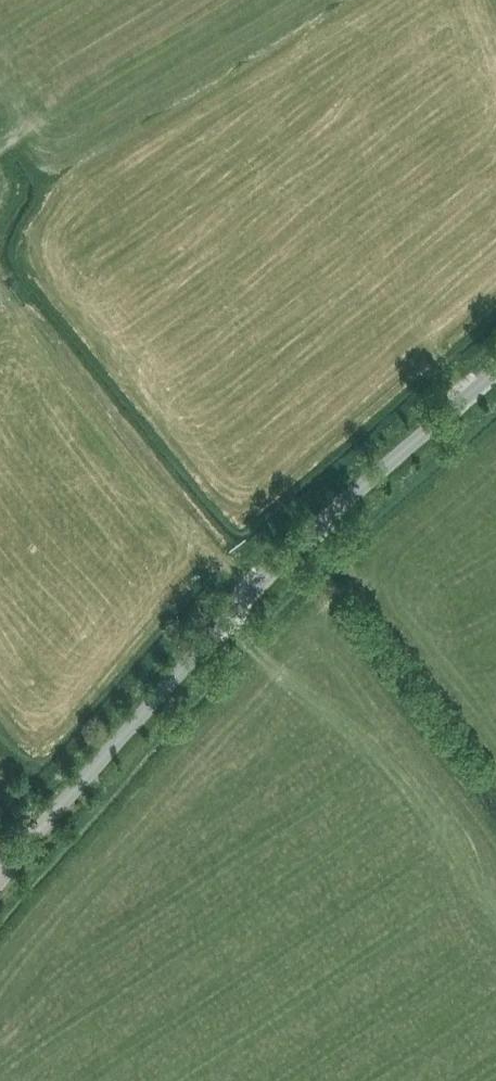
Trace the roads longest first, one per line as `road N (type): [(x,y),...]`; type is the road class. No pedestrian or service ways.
road 1 (unclassified): [(0,876),(284,558),(495,371)]

